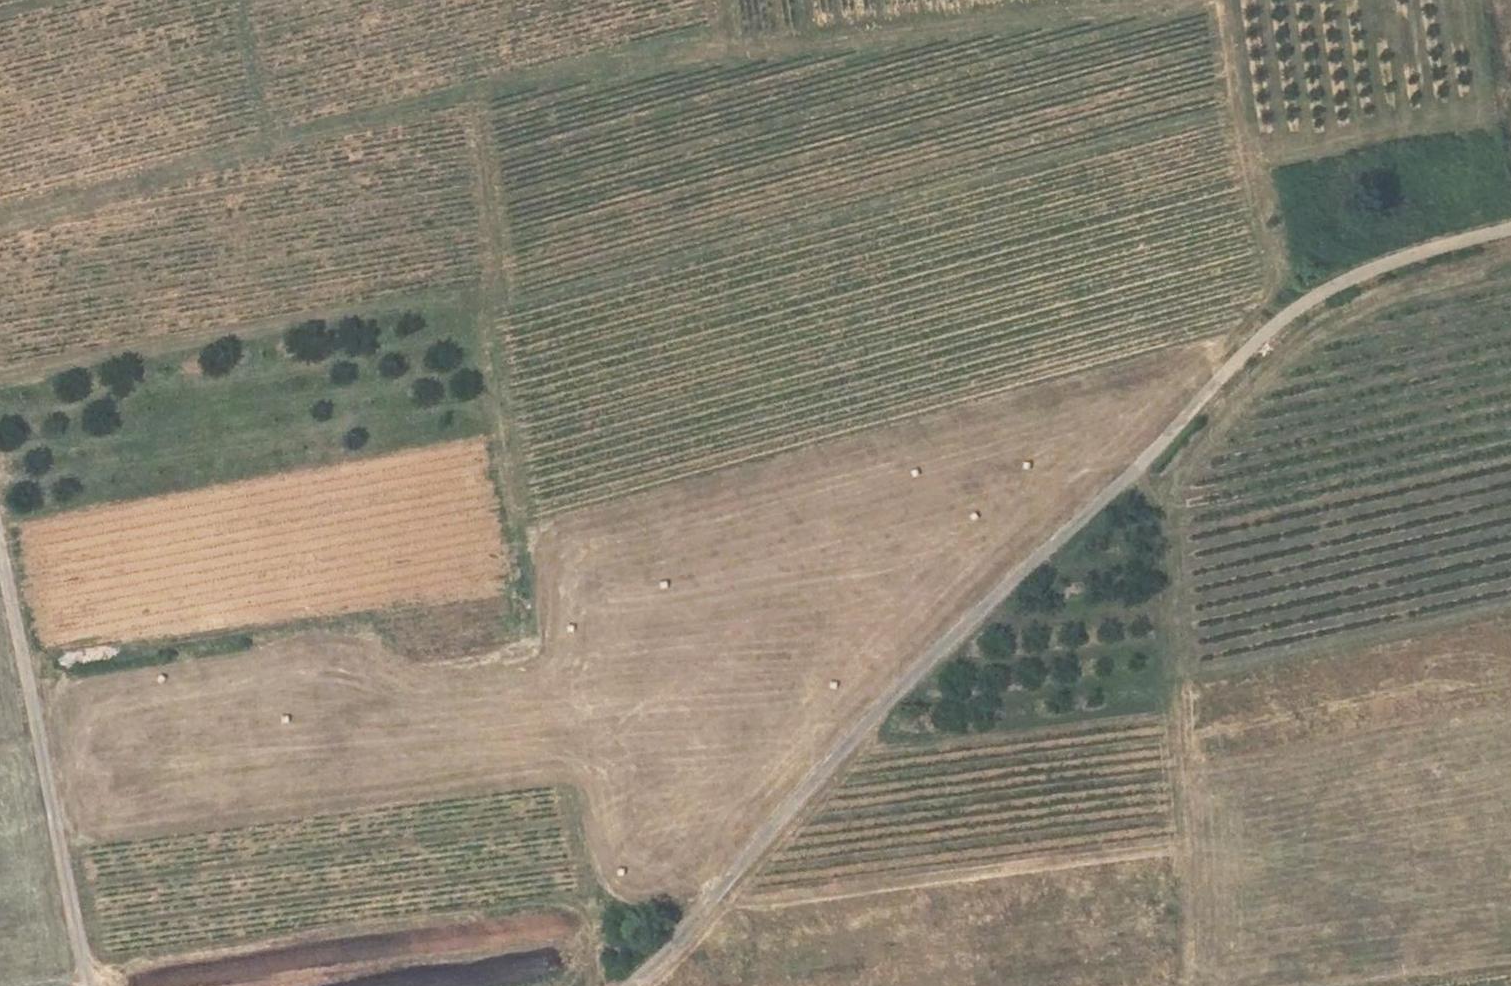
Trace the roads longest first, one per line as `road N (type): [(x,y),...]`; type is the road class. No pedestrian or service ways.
road 1 (unclassified): [(628,985),(661,962),(933,657),(1149,459),(1258,340),(1324,291),(1510,230)]
road 2 (track): [(90,985),(0,543)]

